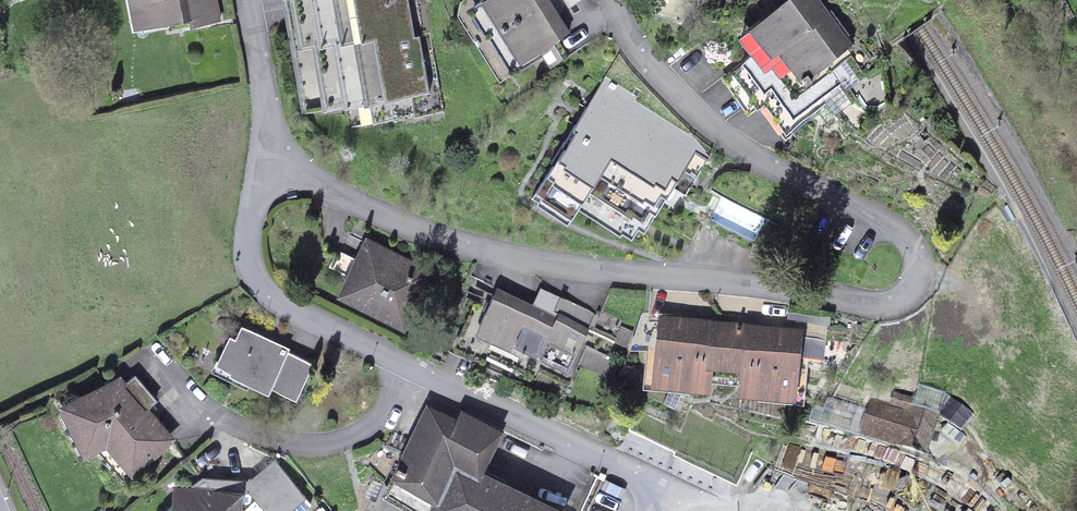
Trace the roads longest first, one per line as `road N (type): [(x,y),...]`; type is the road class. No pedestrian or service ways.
road 1 (residential): [(287,176),(442,240),(512,257),(719,278),(884,309),(914,296),(924,274),(909,234),(722,138),(633,46),(614,0)]
road 2 (residential): [(287,176),(261,189),(251,221),(255,275),(287,304),(652,484),(659,510)]
road 3 (residential): [(247,0),(287,176)]

